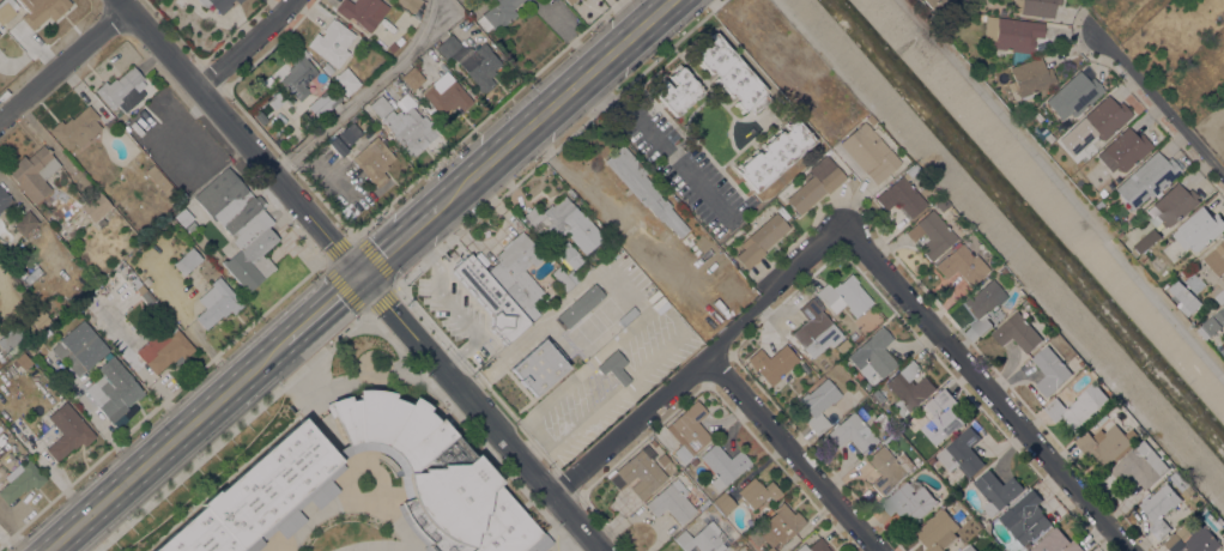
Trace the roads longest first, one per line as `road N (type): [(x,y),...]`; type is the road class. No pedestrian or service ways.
road 1 (tertiary): [(604,550),(121,0)]
road 2 (residential): [(1130,550),(844,226)]
road 3 (residential): [(844,226),(553,494)]
road 4 (primary): [(48,550),(285,343)]
road 5 (primary): [(437,207),(671,0)]
road 6 (residential): [(879,550),(705,352)]
road 7 (residential): [(1223,170),(1099,36)]
road 8 (residential): [(127,7),(0,117)]
road 9 (residential): [(292,0),(198,90)]

